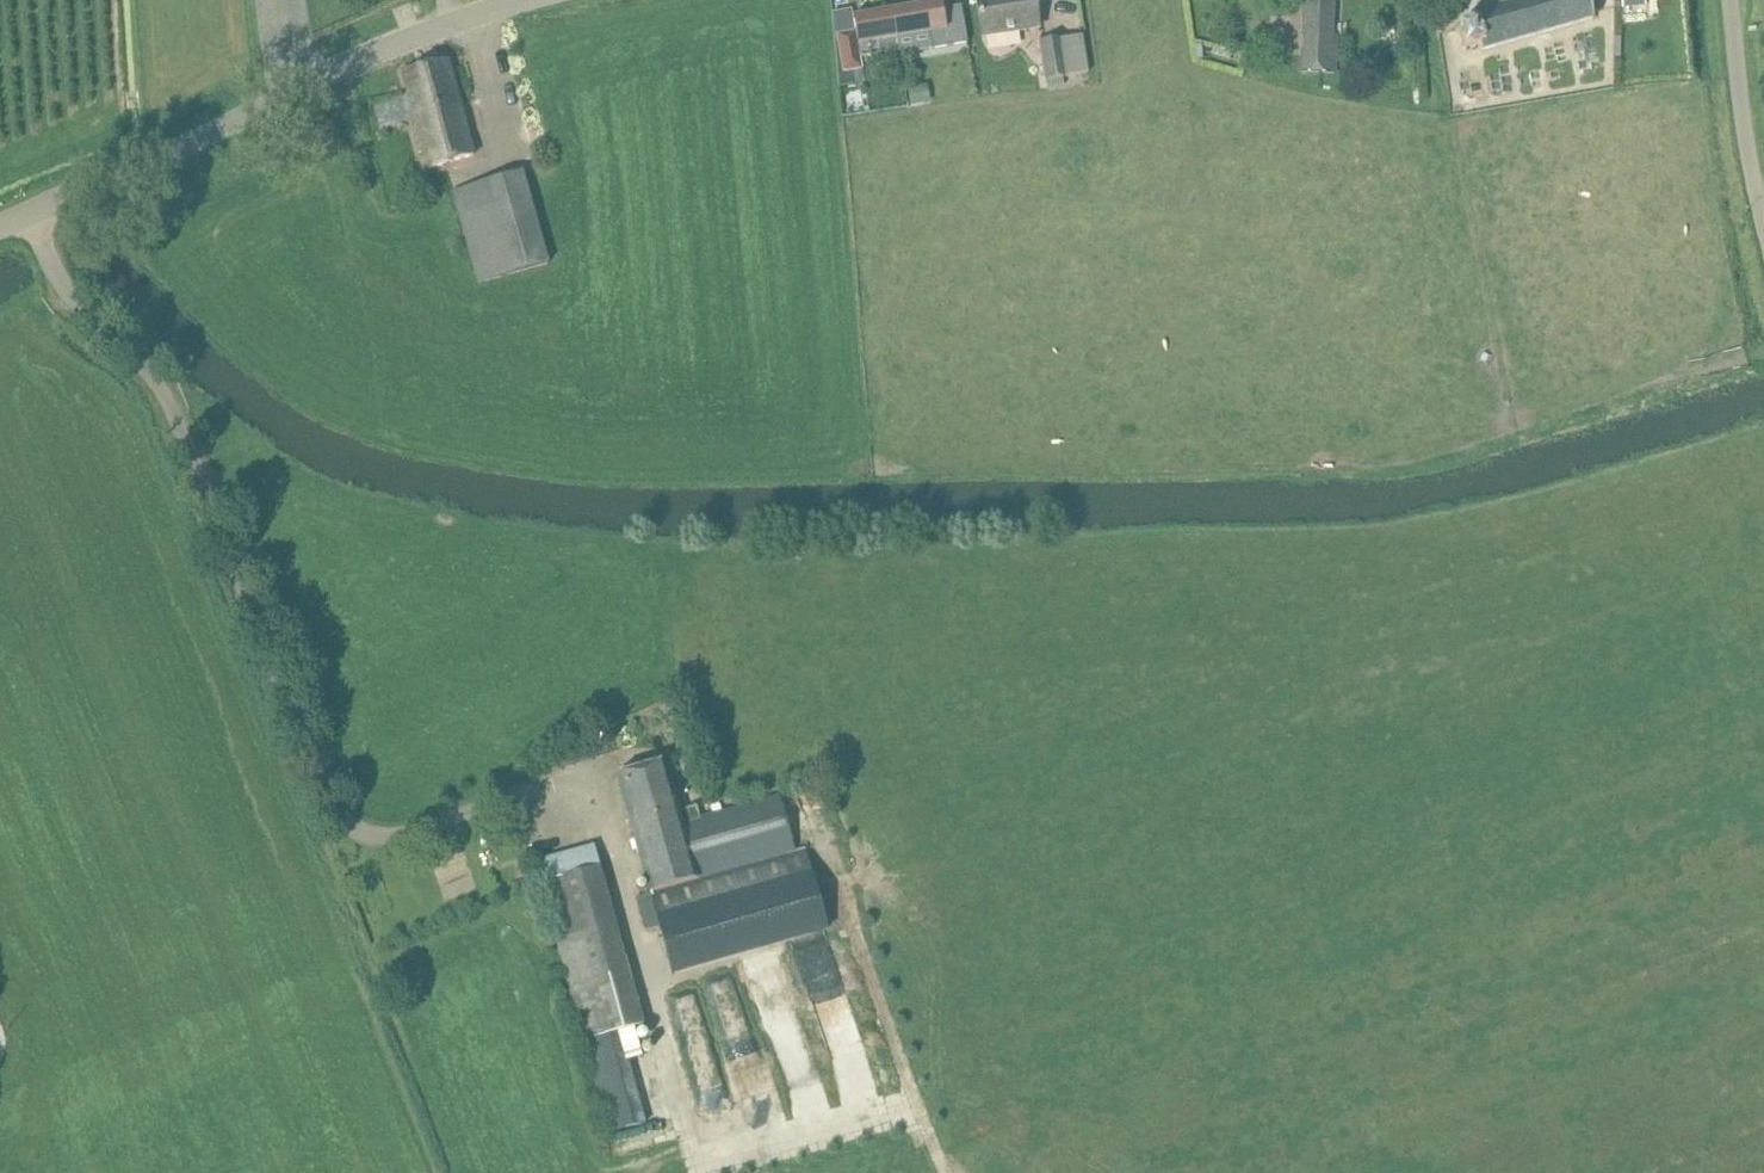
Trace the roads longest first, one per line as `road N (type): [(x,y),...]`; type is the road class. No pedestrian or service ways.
road 1 (tertiary): [(0,228),(373,52),(520,0)]
road 2 (unclassified): [(1763,215),(1731,0)]

